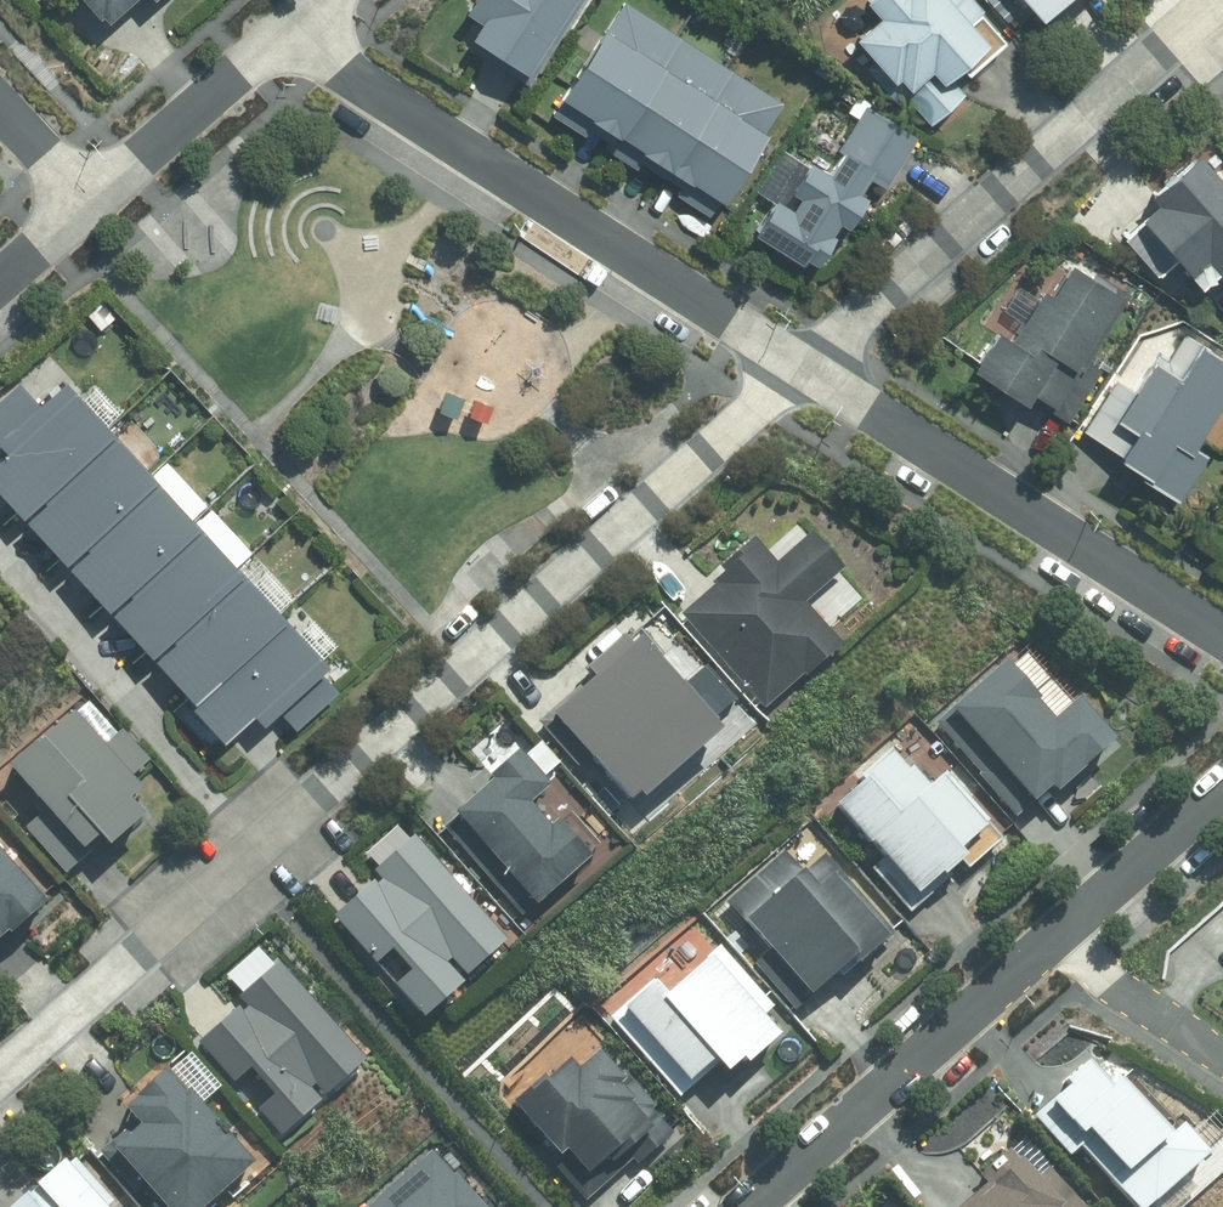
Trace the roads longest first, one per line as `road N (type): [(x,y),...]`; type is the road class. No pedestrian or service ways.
road 1 (residential): [(0,1078),(805,356)]
road 2 (residential): [(284,23),(805,356)]
road 3 (residential): [(805,356),(1213,0)]
road 4 (residential): [(805,356),(1222,630)]
road 5 (residential): [(750,1206),(1051,932)]
road 6 (residential): [(85,197),(284,23)]
road 7 (residential): [(1051,932),(1222,781)]
road 8 (residential): [(1051,932),(1123,997),(1222,1061)]
road 9 (residential): [(0,106),(85,197)]

